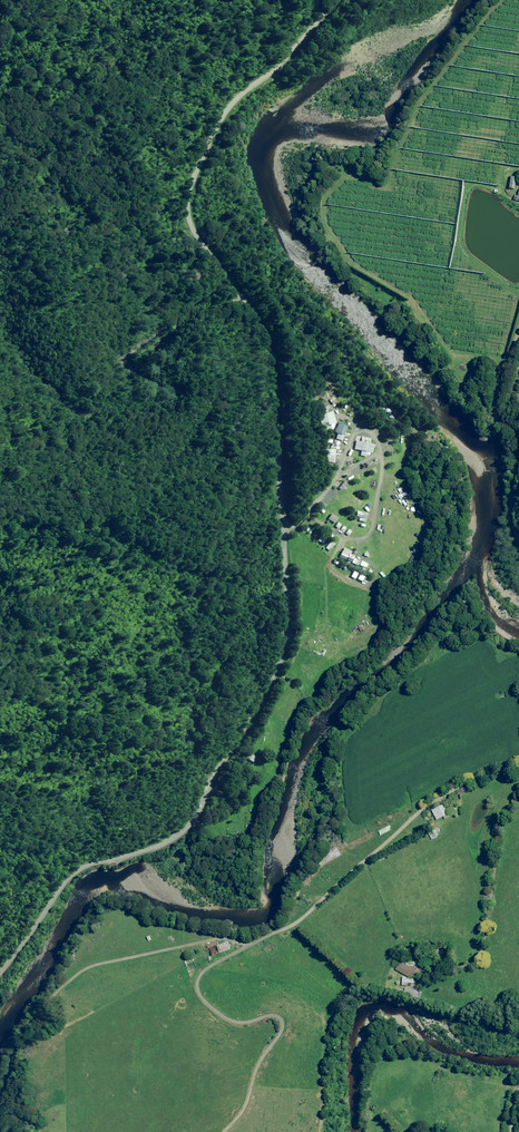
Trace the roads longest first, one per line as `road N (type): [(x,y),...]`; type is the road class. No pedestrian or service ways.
road 1 (tertiary): [(336,0),(224,112),(188,197),(194,235),(252,311),(271,358),(287,595),(279,666),(186,830),(79,870),(0,973)]
road 2 (track): [(0,1099),(61,1024),(93,965),(180,948),(238,952)]
road 3 (track): [(220,1131),(243,1107),(286,1028),(265,1017),(224,1022),(205,1000),(202,974),(238,952)]
road 4 (unclassified): [(518,566),(510,440),(486,413),(518,296)]
road 5 (track): [(238,952),(305,914),(362,865)]

